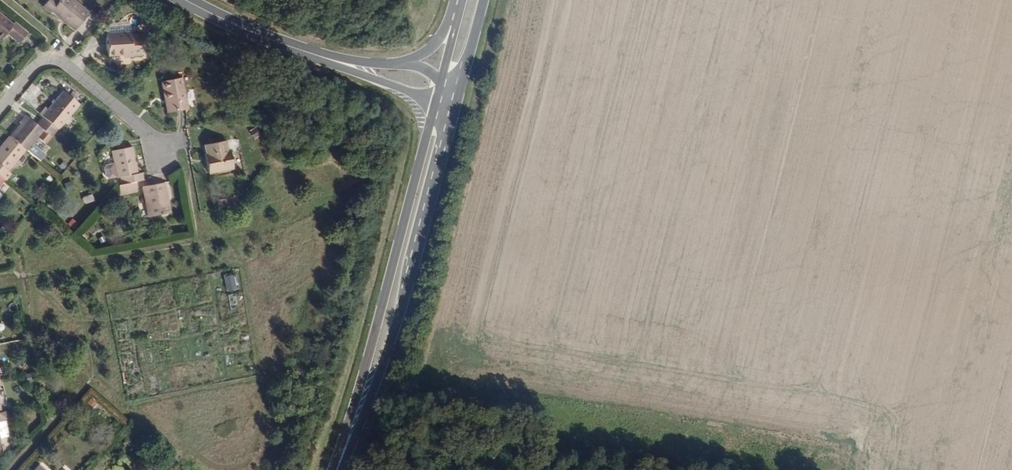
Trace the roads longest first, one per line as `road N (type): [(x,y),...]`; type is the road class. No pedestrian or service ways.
road 1 (primary): [(340,469),(392,340),(456,97)]
road 2 (primary): [(436,102),(337,469)]
road 3 (residential): [(166,149),(55,60),(34,66),(0,106)]
road 4 (secondary): [(184,0),(317,55)]
road 5 (secondary): [(317,55),(436,102)]

